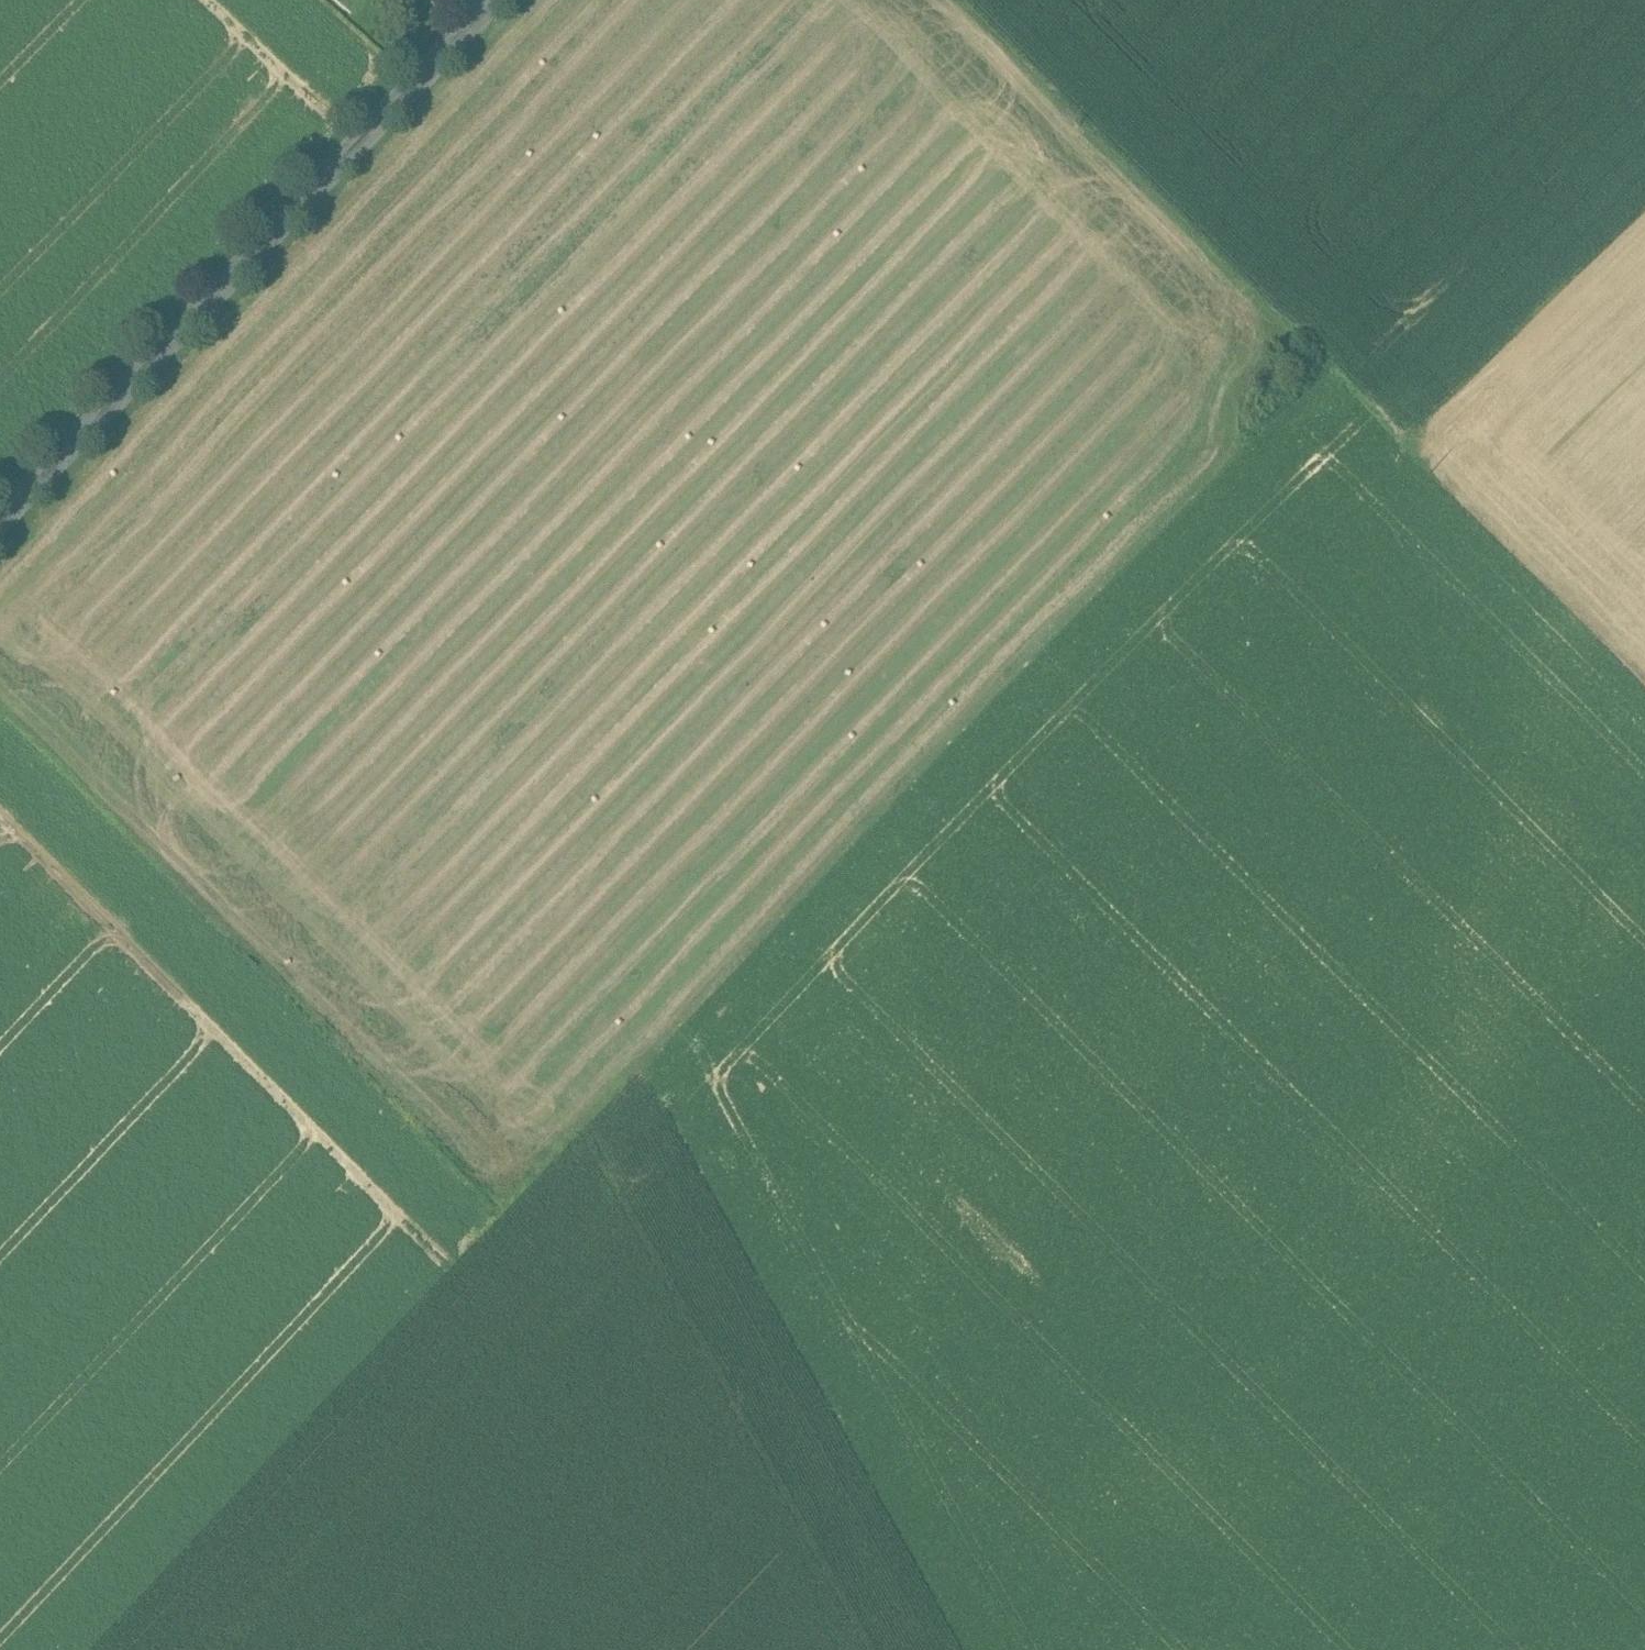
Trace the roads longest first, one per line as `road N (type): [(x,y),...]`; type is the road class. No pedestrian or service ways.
road 1 (tertiary): [(0,517),(490,0)]

